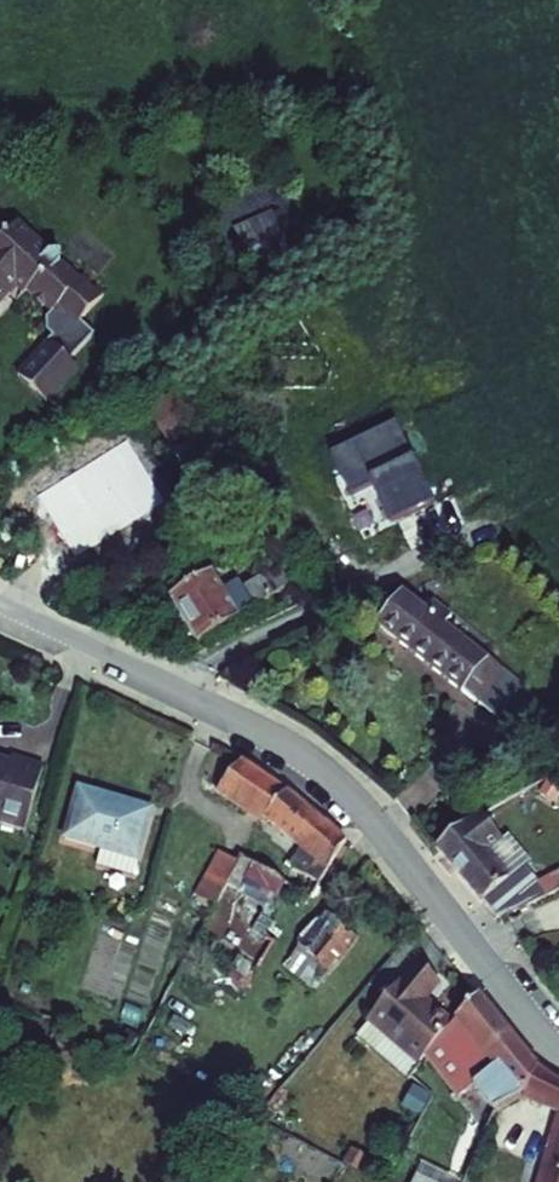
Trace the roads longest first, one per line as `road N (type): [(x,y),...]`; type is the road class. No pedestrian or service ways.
road 1 (residential): [(0,604),(204,702),(334,789),(377,829),(558,1047)]

